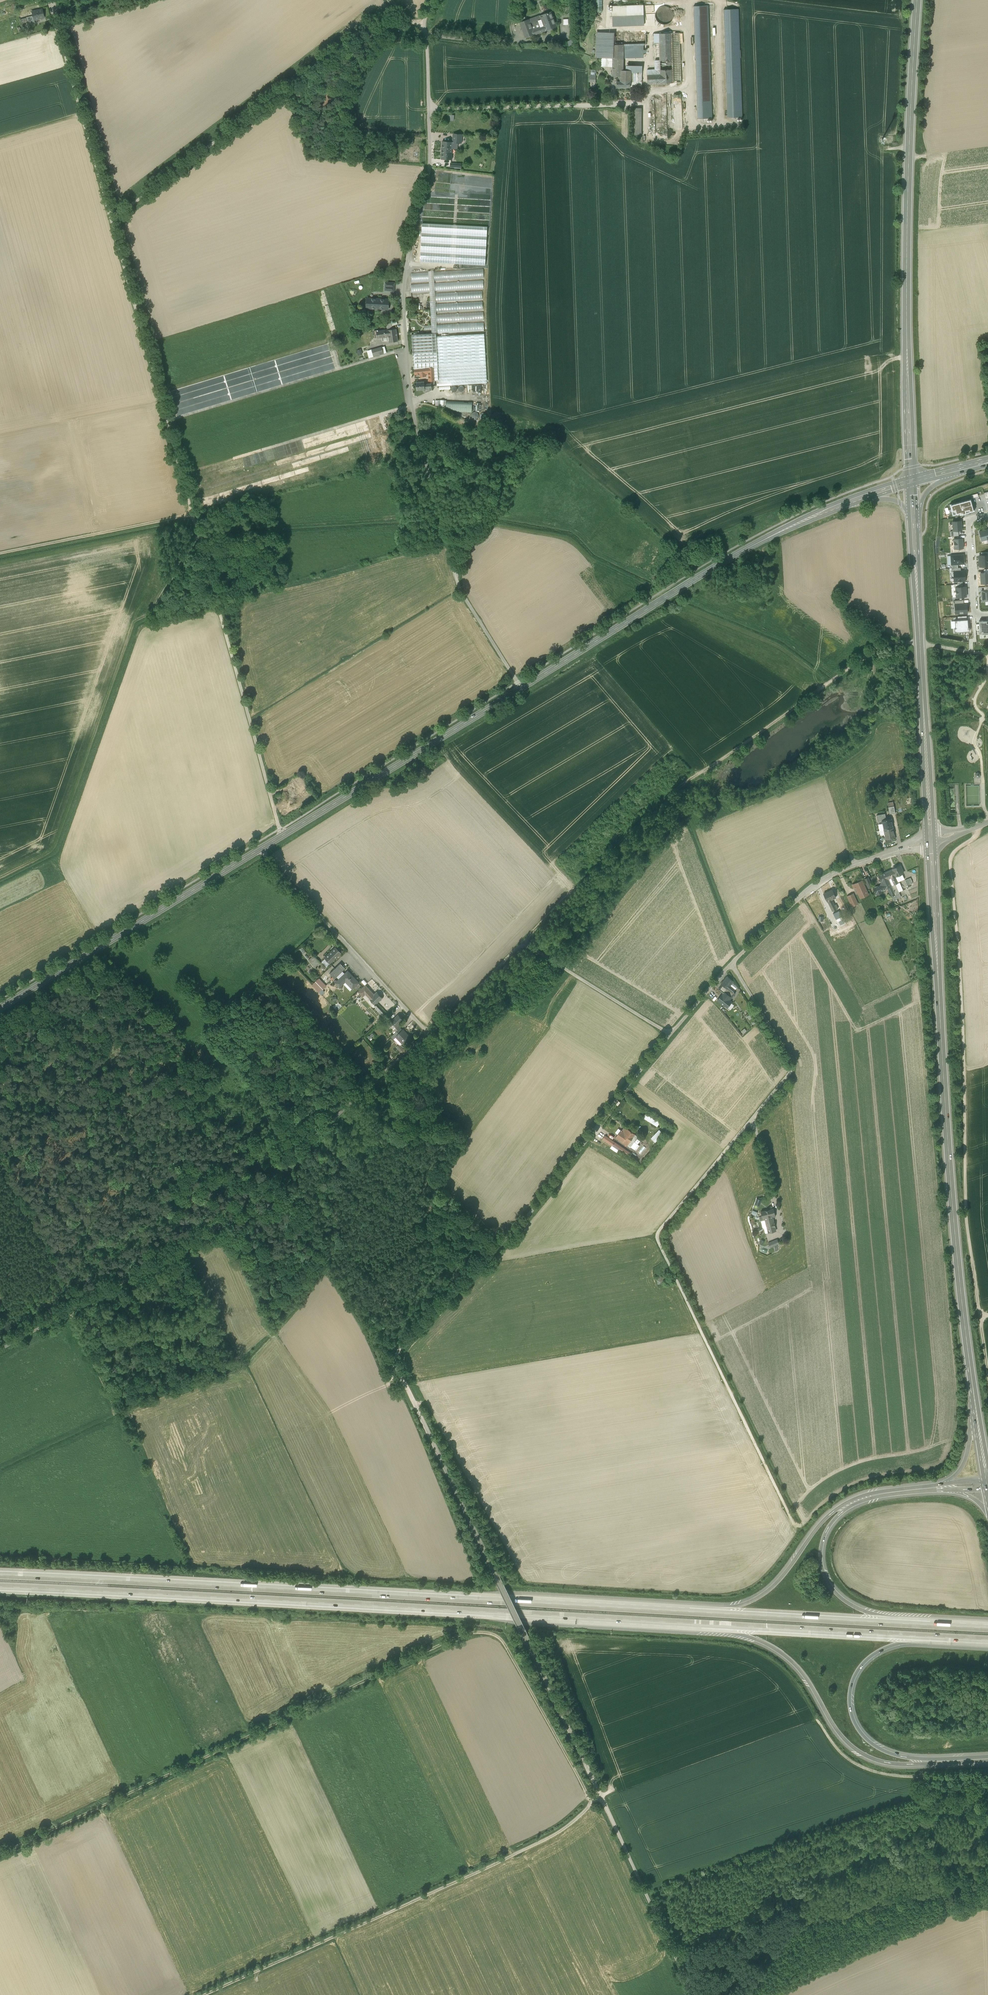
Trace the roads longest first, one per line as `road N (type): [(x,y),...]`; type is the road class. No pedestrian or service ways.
road 1 (track): [(0,1853),(464,1631),(501,1637),(592,1804)]
road 2 (motorway): [(0,1586),(701,1624)]
road 3 (motorway): [(689,1612),(0,1574)]
road 4 (track): [(602,1796),(610,1790),(550,1640),(561,1633),(759,1652),(799,1688),(848,1759),(900,1776),(987,1775)]
road 5 (unclassified): [(496,1574),(395,1359),(671,1034)]
road 6 (unclassified): [(112,219),(282,835)]
road 7 (unclassified): [(430,110),(427,179),(403,289),(412,419),(460,589),(521,689)]
road 8 (secondary): [(974,1400),(950,1171),(931,838)]
road 9 (track): [(987,1373),(965,1207),(950,862),(979,826)]
road 10 (unclassified): [(0,1349),(211,1230),(428,1033)]
road 11 (track): [(523,942),(676,789),(881,645),(920,644)]
road 12 (secondary): [(911,481),(906,261),(917,0)]
road 13 (track): [(750,1120),(657,1238),(793,1523)]
road 14 (track): [(602,1796),(562,1830),(506,1859),(207,1994)]
road 15 (unclassified): [(693,1994),(526,1636)]
road 16 (unclassified): [(112,219),(396,4),(425,26)]
road 17 (secondary): [(847,503),(724,561),(521,689)]
road 18 (motorway): [(701,1624),(784,1655),(860,1752),(891,1763),(987,1759)]
road 19 (secondary): [(931,838),(913,520)]
road 20 (unclassified): [(428,1033),(523,942),(671,1034)]
road 21 (secondary): [(259,849),(0,1008)]
road 22 (motorway): [(941,1484),(855,1498),(820,1524),(762,1594),(689,1612)]
road 23 (motorway): [(987,1754),(892,1754),(854,1720),(850,1688),(864,1662),(898,1644),(948,1638)]
road 24 (motorway): [(930,1625),(852,1606),(826,1580),(821,1555),(827,1529),(849,1507),(937,1489)]
road 25 (secondary): [(521,689),(282,835)]
road 26 (unclassified): [(428,1033),(259,849)]
road 27 (motorway): [(701,1624),(948,1638)]
road 28 (motorway): [(930,1625),(689,1612)]
road 29 (unclassified): [(731,965),(813,886),(931,838)]
road 30 (unclassified): [(53,2),(112,219)]
road 31 (track): [(456,576),(492,514),(501,478),(448,453),(412,419)]
road 32 (track): [(0,555),(193,514)]
road 33 (unclassified): [(430,110),(623,108)]
road 34 (unclassified): [(731,965),(793,1063),(750,1120)]
road 35 (residential): [(987,614),(975,615),(970,520),(987,515)]

